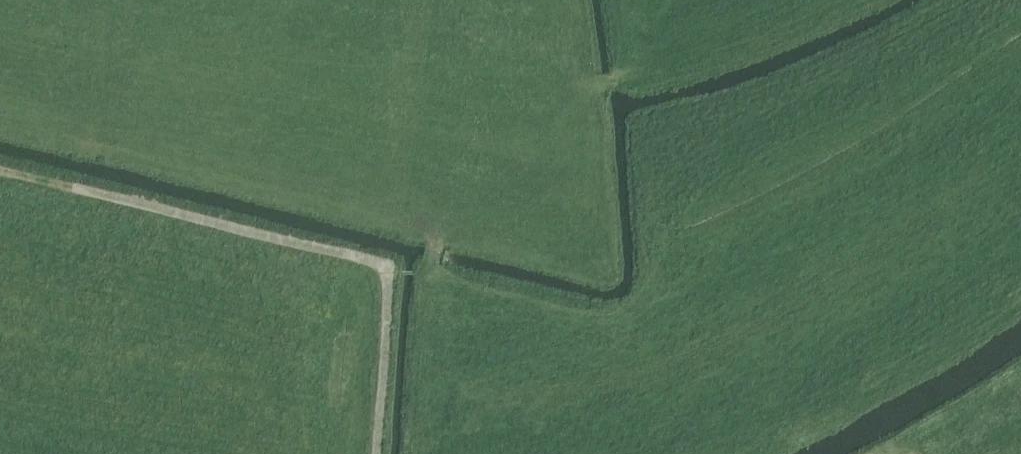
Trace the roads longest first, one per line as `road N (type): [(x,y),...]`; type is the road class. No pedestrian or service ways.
road 1 (track): [(376,453),(392,283),(381,266),(0,170)]

